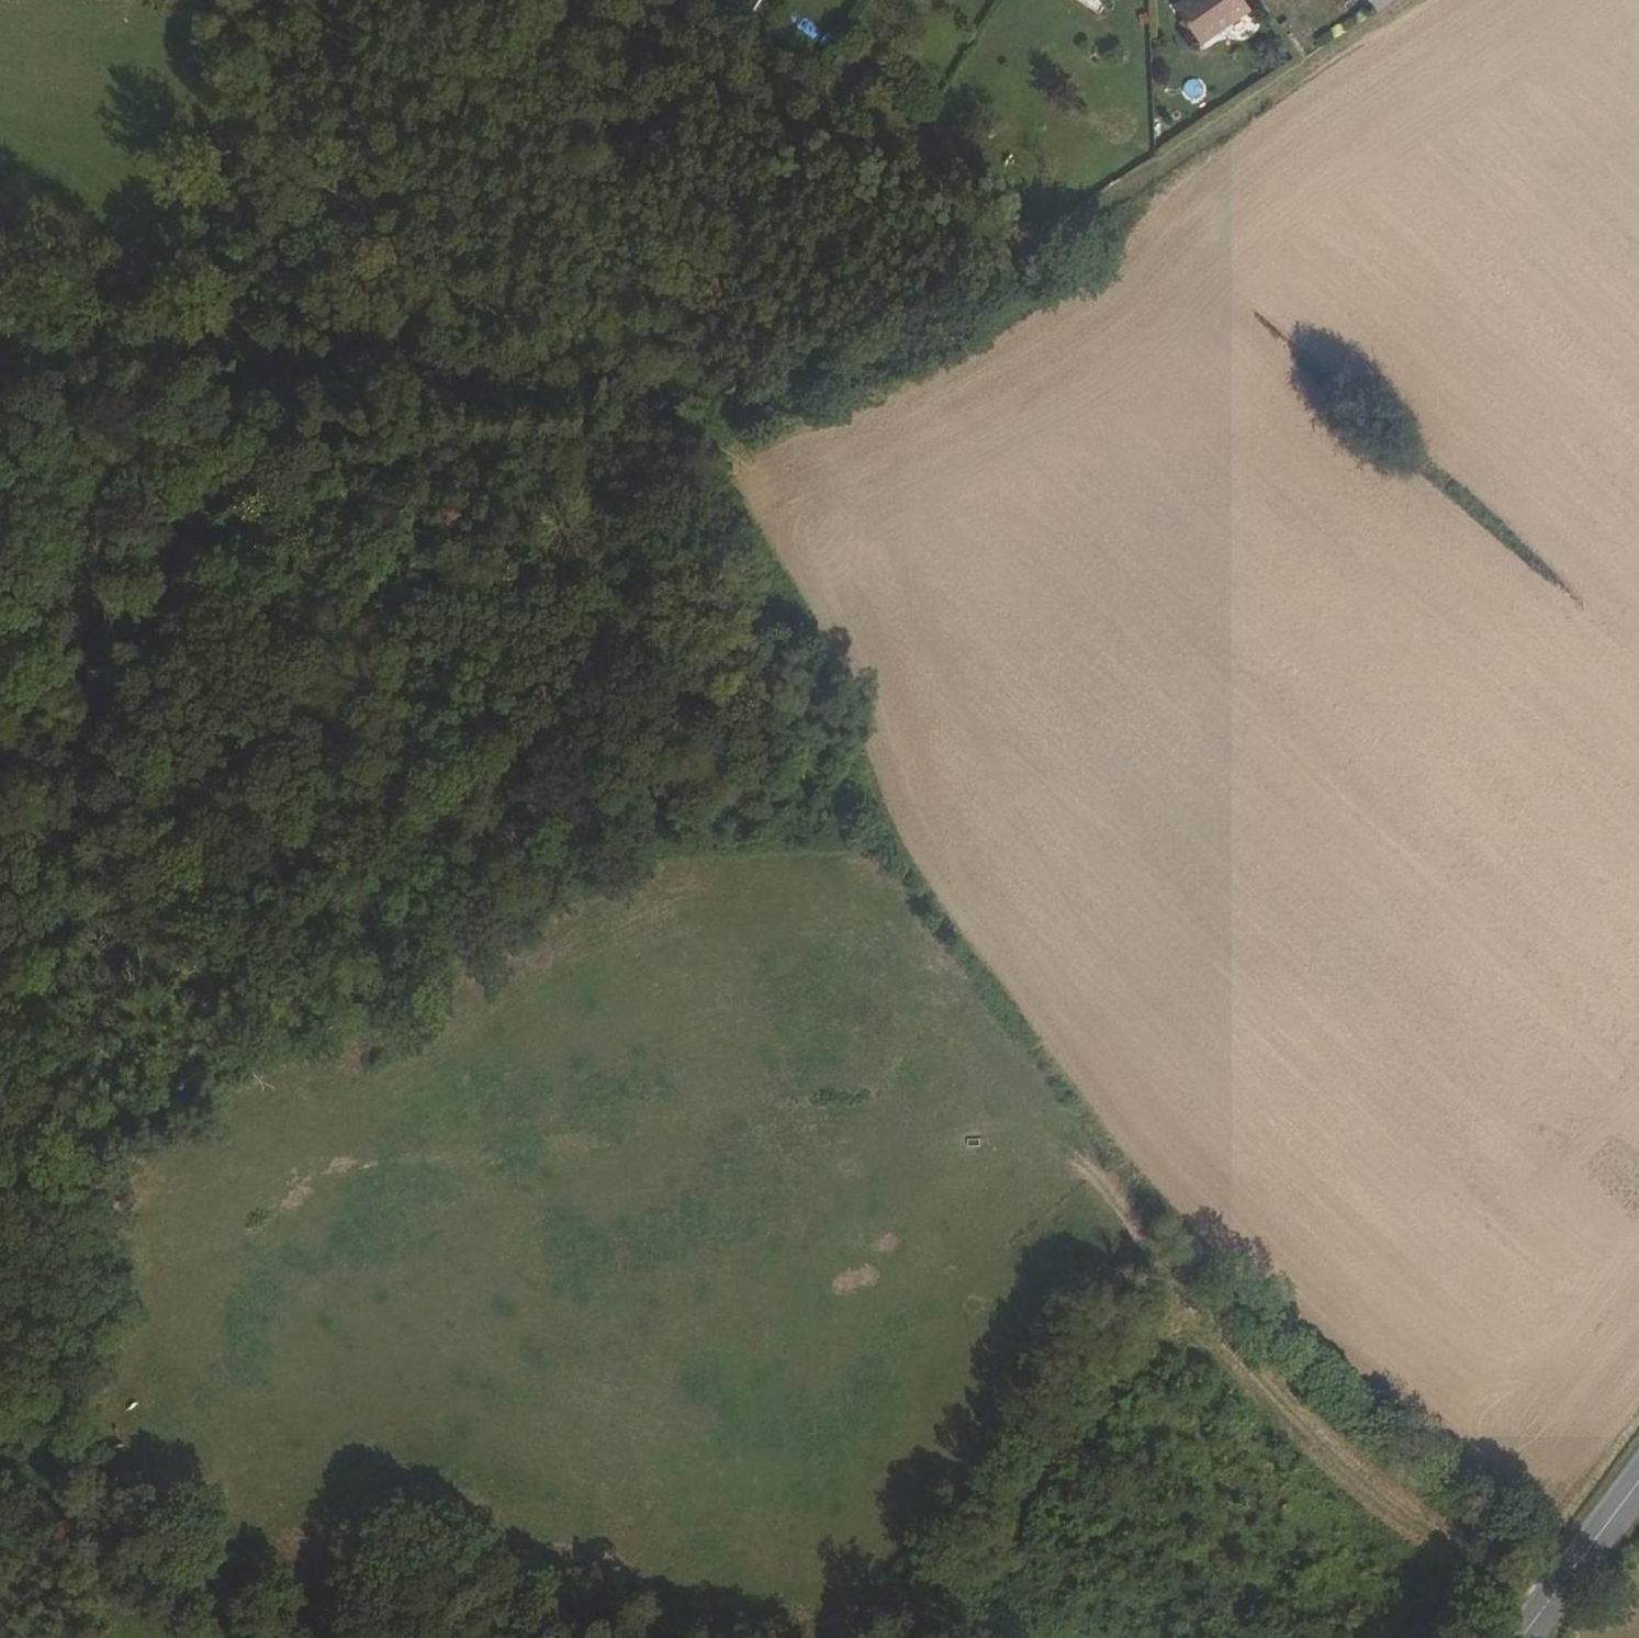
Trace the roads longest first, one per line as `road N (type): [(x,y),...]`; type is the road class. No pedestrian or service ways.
road 1 (track): [(410,451),(852,370),(1396,0)]
road 2 (tertiary): [(1638,1463),(1503,1637)]

